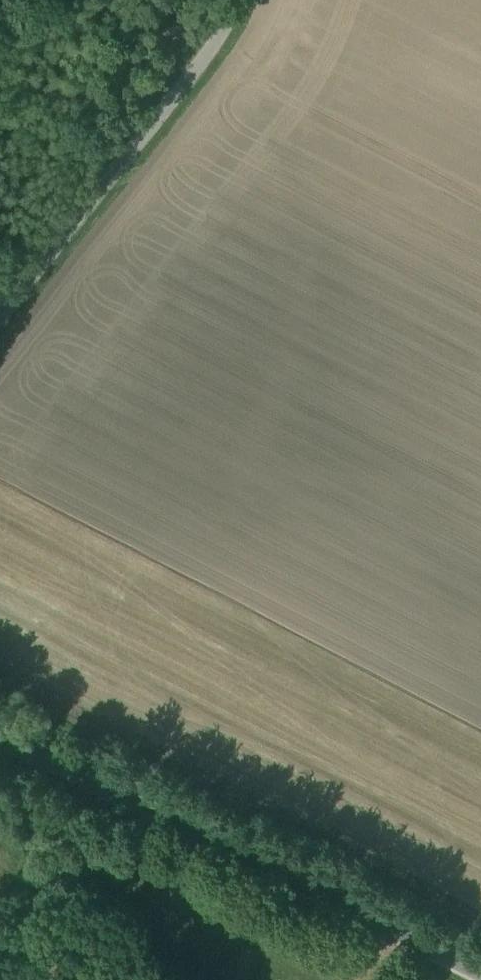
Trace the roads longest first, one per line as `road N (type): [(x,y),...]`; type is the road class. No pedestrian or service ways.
road 1 (unclassified): [(0,729),(480,973)]
road 2 (unclassified): [(0,314),(187,60),(217,0)]

